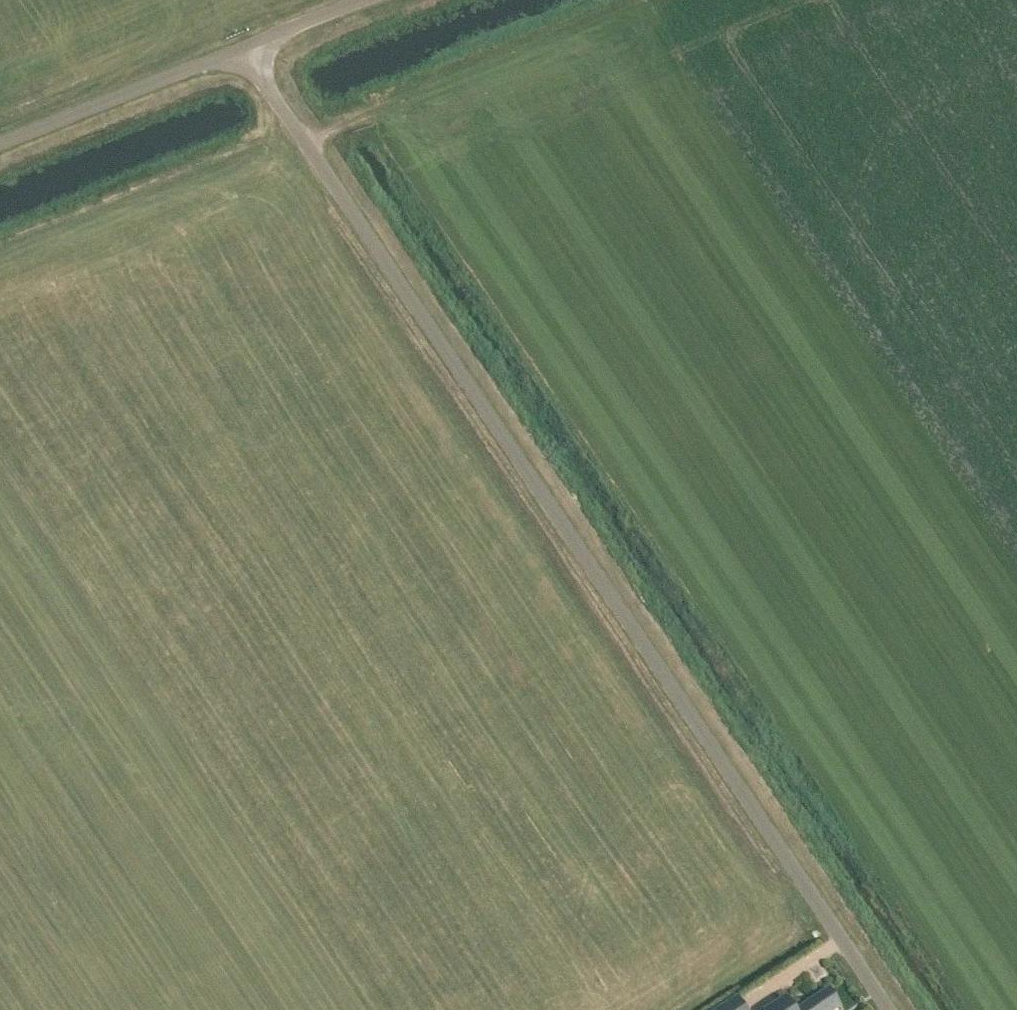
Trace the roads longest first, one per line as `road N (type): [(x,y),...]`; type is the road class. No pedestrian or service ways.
road 1 (unclassified): [(887,1009),(246,45)]
road 2 (unclassified): [(0,143),(246,45)]
road 3 (unclassified): [(246,45),(358,0)]

